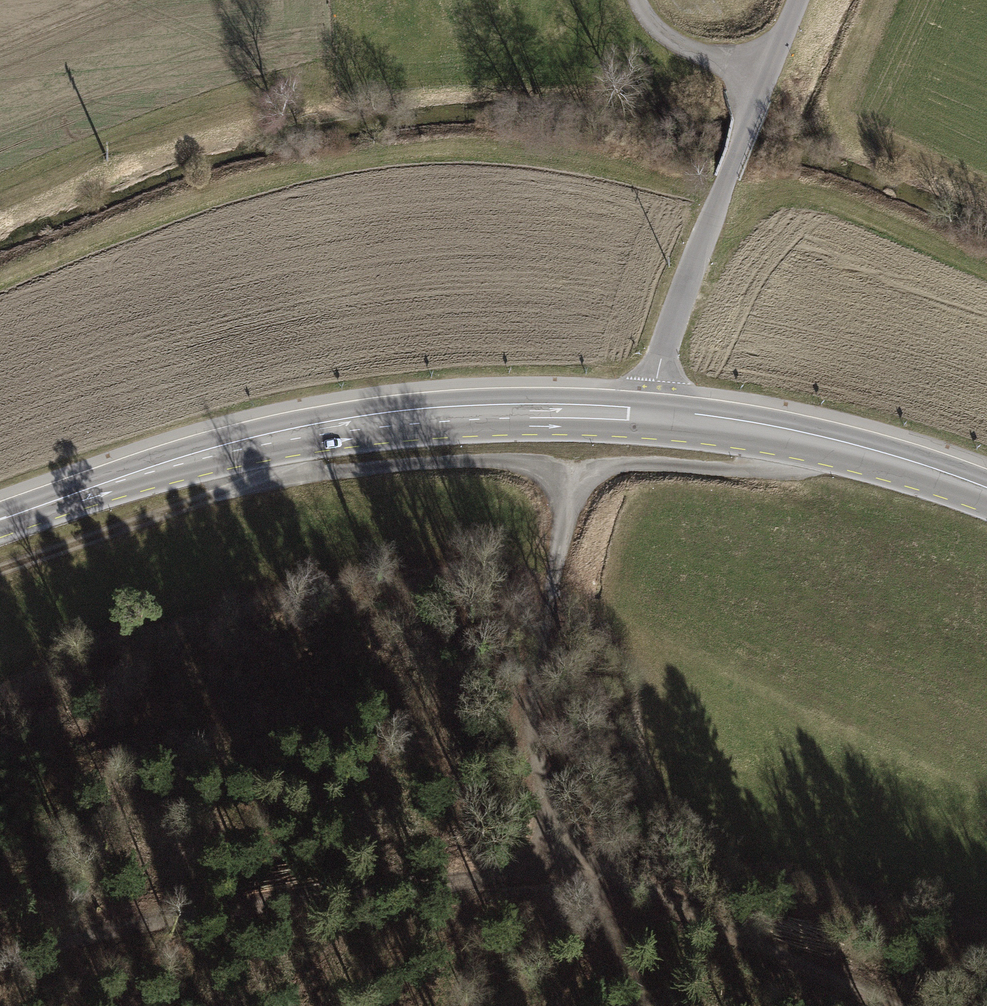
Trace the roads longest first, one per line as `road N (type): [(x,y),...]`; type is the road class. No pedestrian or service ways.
road 1 (track): [(556,866),(527,715),(572,471),(496,462),(321,473),(265,484),(0,573)]
road 2 (primary): [(0,520),(256,440),(375,418),(512,409),(653,414)]
road 3 (track): [(0,968),(37,949),(556,866)]
road 4 (tertiary): [(801,0),(662,357),(653,414)]
road 5 (track): [(556,866),(629,879),(900,1005)]
road 6 (primary): [(653,414),(810,437),(986,492)]
road 7 (track): [(572,471),(753,475),(782,469),(810,437)]
road 8 (track): [(640,1005),(556,866)]
road 9 (track): [(769,80),(692,55),(650,27),(636,0)]

